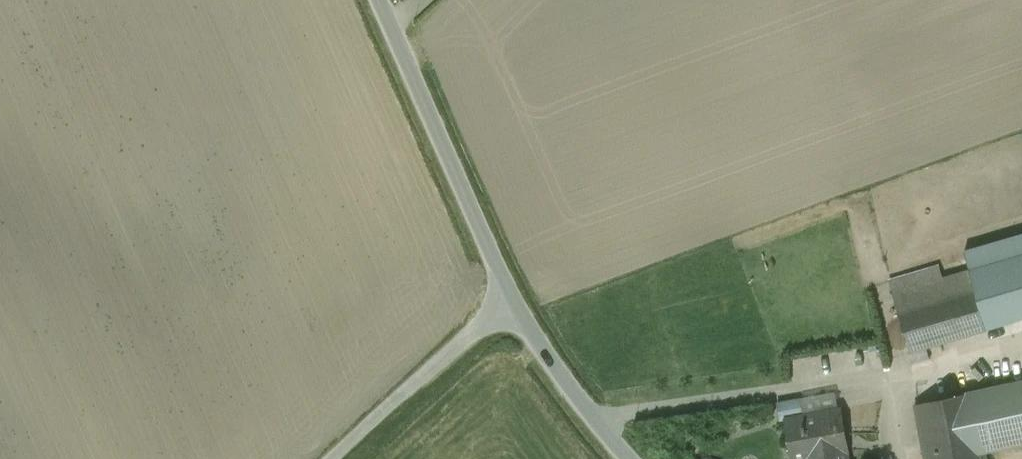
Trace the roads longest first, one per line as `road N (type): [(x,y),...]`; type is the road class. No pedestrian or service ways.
road 1 (unclassified): [(374,0),(505,298)]
road 2 (unclassified): [(332,458),(505,298)]
road 3 (unclassified): [(505,298),(533,346),(626,458)]

